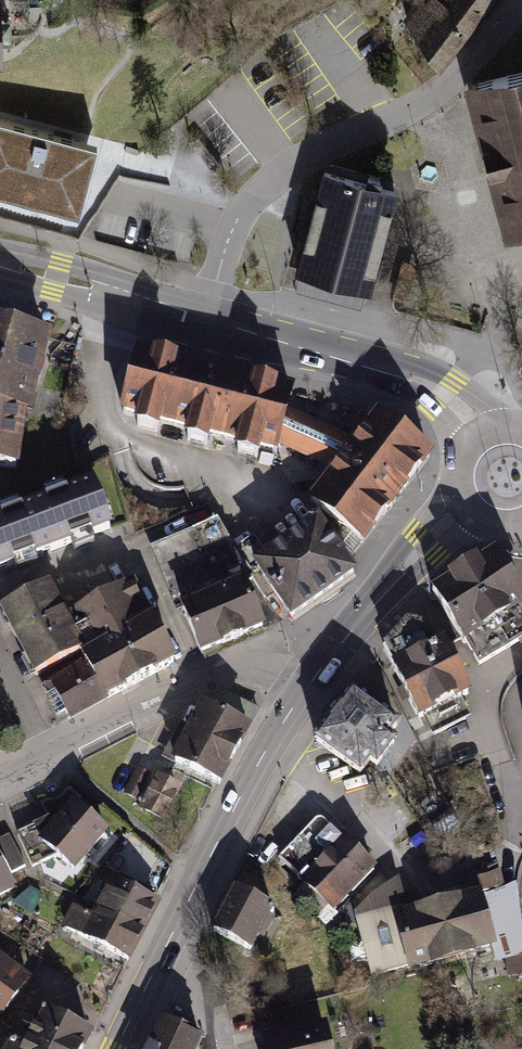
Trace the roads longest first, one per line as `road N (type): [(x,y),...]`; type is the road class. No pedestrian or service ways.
road 1 (residential): [(521,9),(439,94),(288,171),(252,200),(233,232),(205,320)]
road 2 (primary): [(154,972),(251,776),(305,690)]
road 3 (secondary): [(481,429),(443,393),(205,320)]
road 4 (residential): [(305,690),(284,676),(239,670),(54,757)]
road 5 (primary): [(305,690),(425,544),(465,511)]
road 6 (secondary): [(205,320),(0,263)]

